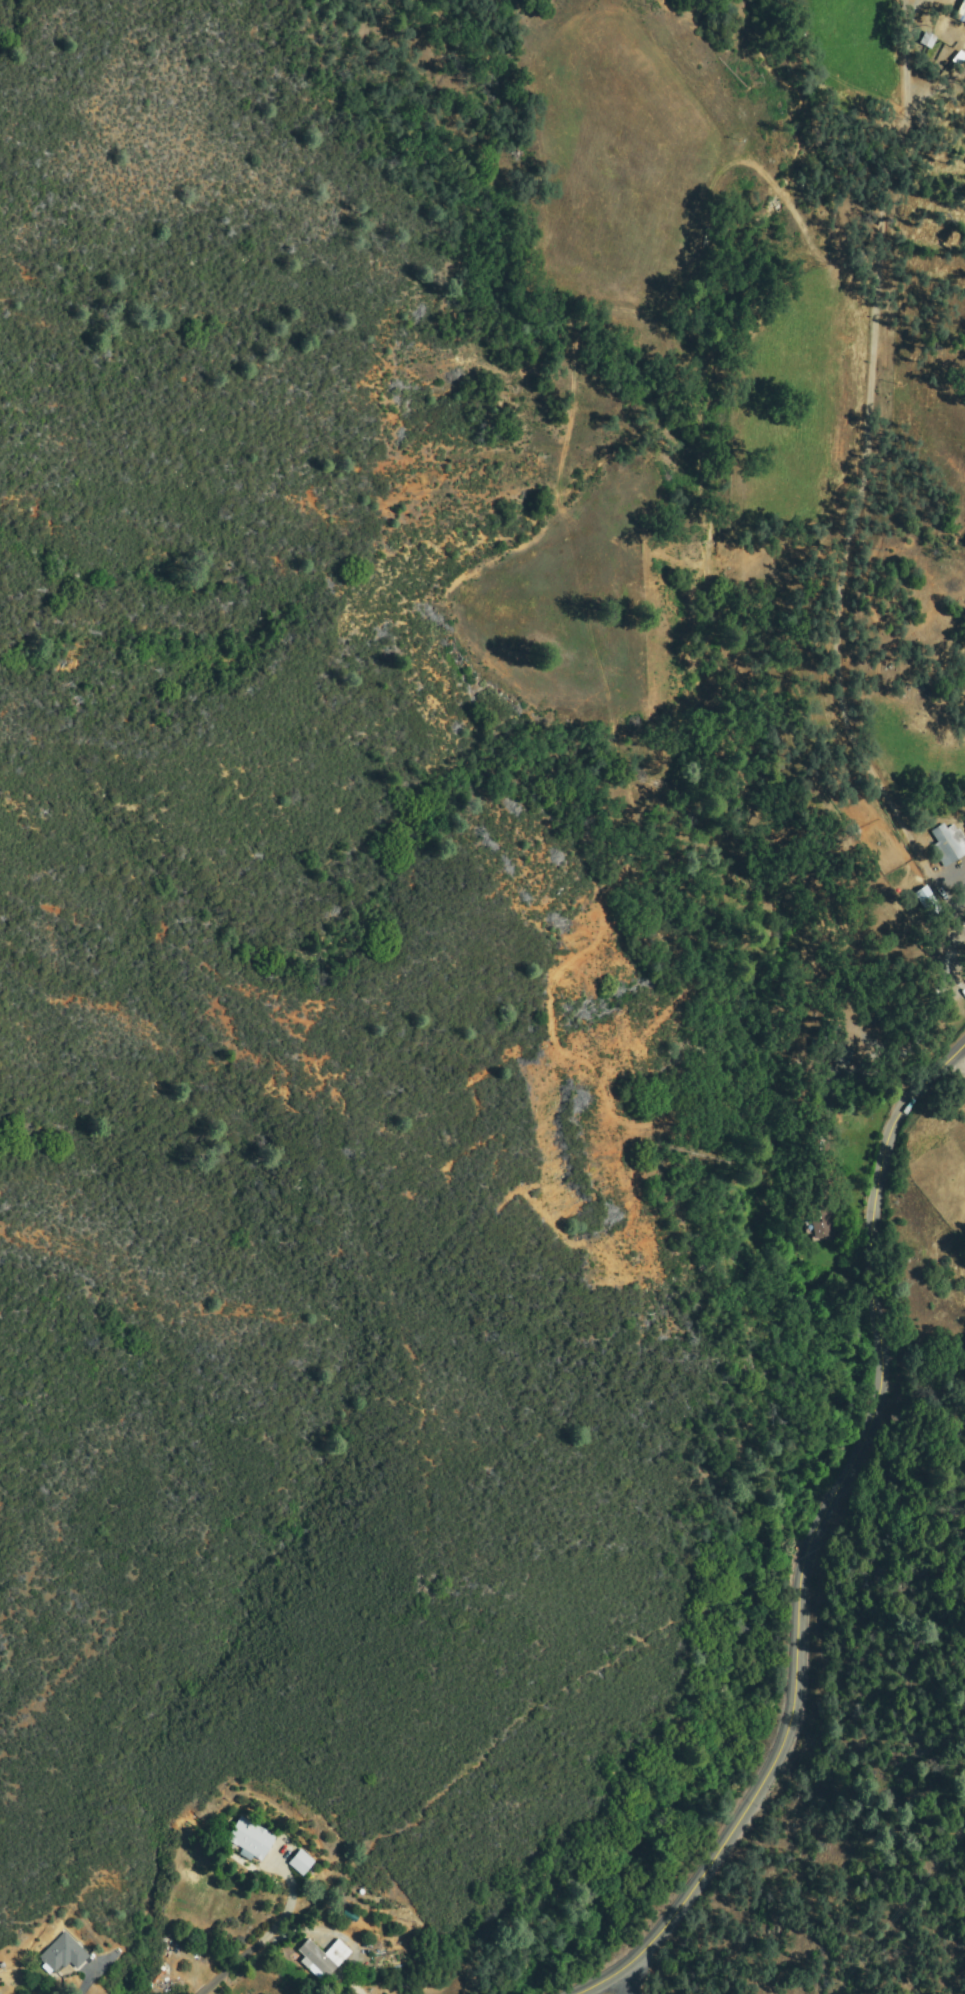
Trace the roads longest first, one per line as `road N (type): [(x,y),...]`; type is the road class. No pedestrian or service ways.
road 1 (tertiary): [(572,1993),(664,1924),(771,1755),(813,1549),(880,1389),(863,1224),(878,1146),(910,1093),(964,1039)]

